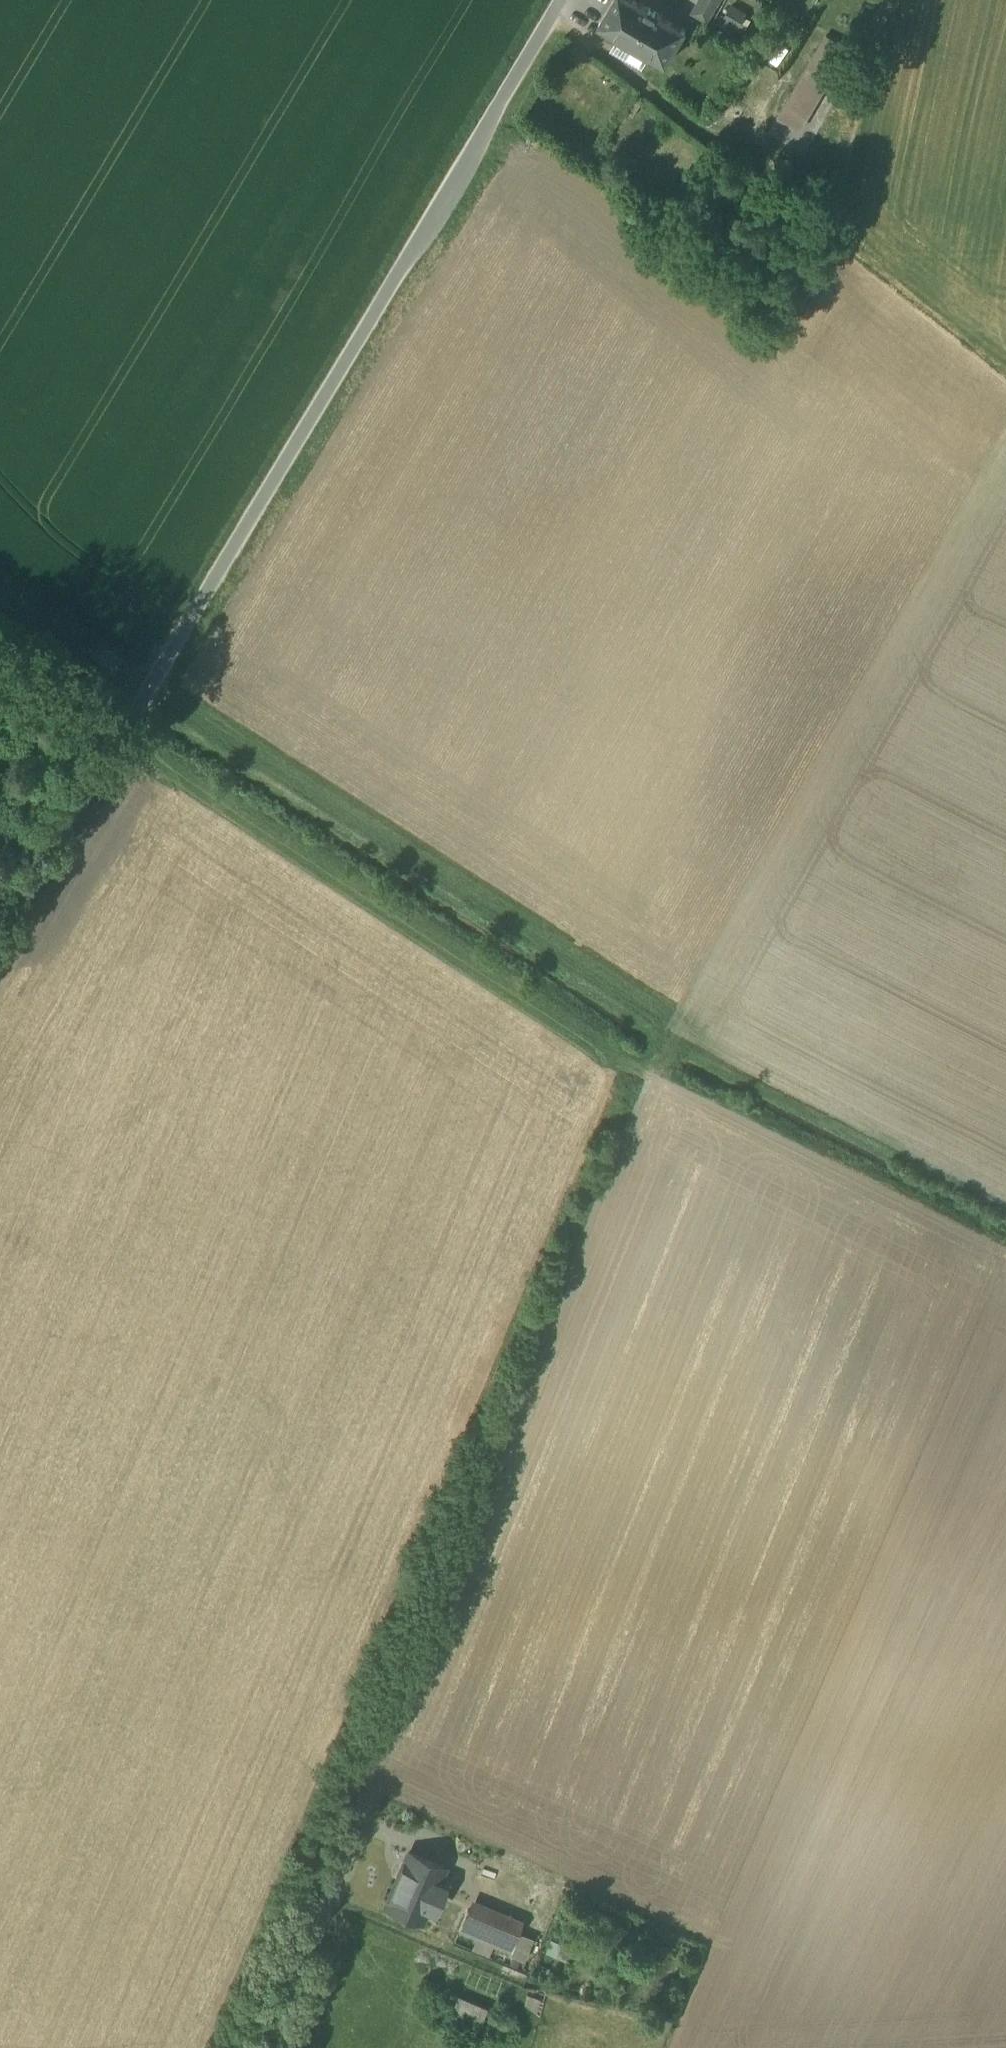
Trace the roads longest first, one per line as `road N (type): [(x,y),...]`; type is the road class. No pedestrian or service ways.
road 1 (unclassified): [(559,0),(0,941)]

